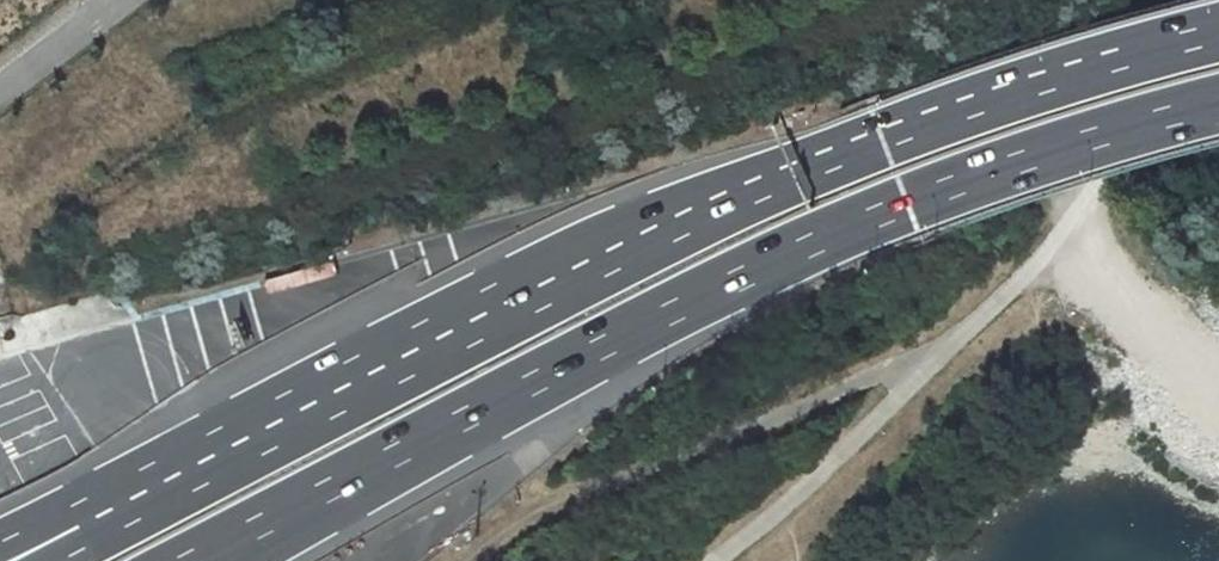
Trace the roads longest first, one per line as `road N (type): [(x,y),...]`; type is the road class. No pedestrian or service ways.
road 1 (trunk): [(1218,32),(990,101),(750,188),(197,470)]
road 2 (trunk): [(228,548),(786,255),(1016,162),(1218,100)]
road 3 (track): [(919,374),(877,371),(524,520),(476,560)]
road 4 (track): [(1041,251),(1042,320),(1104,434),(1100,485)]
road 5 (trunk): [(197,470),(82,505),(0,542)]
road 6 (trunk): [(197,470),(63,560)]
road 7 (unclassified): [(0,91),(119,0)]

